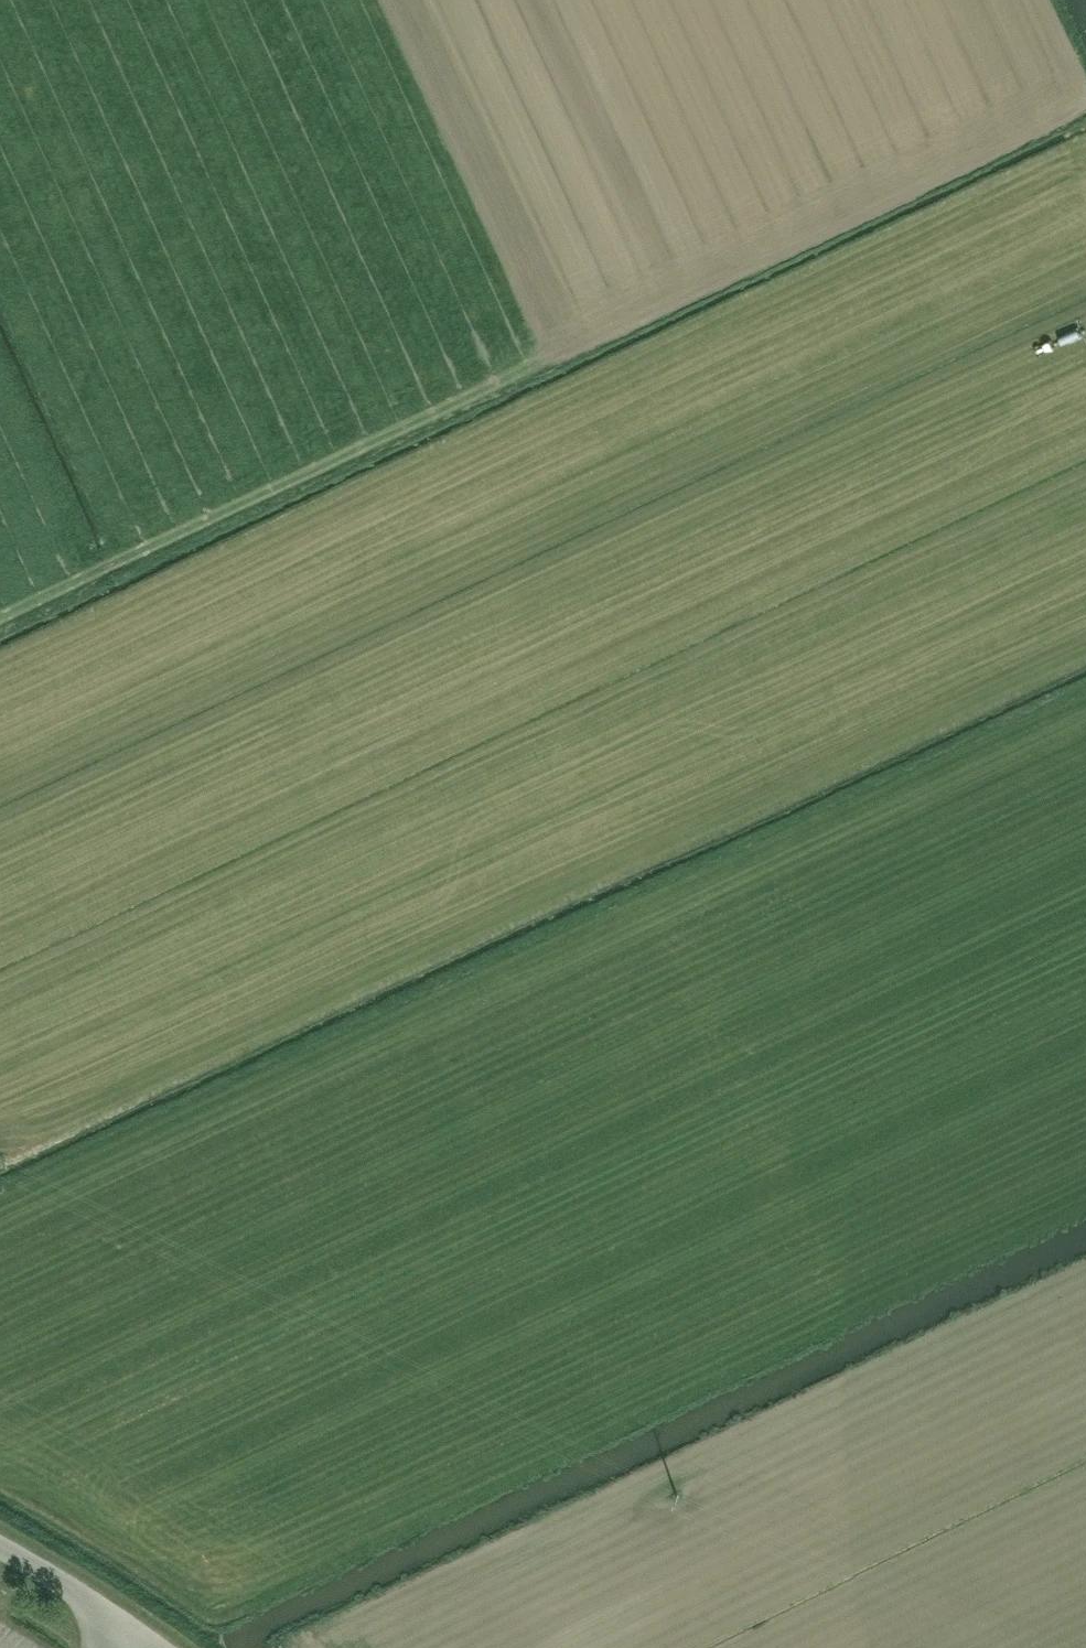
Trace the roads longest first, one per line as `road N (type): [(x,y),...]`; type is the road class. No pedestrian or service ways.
road 1 (unclassified): [(156,1647),(0,1546)]

